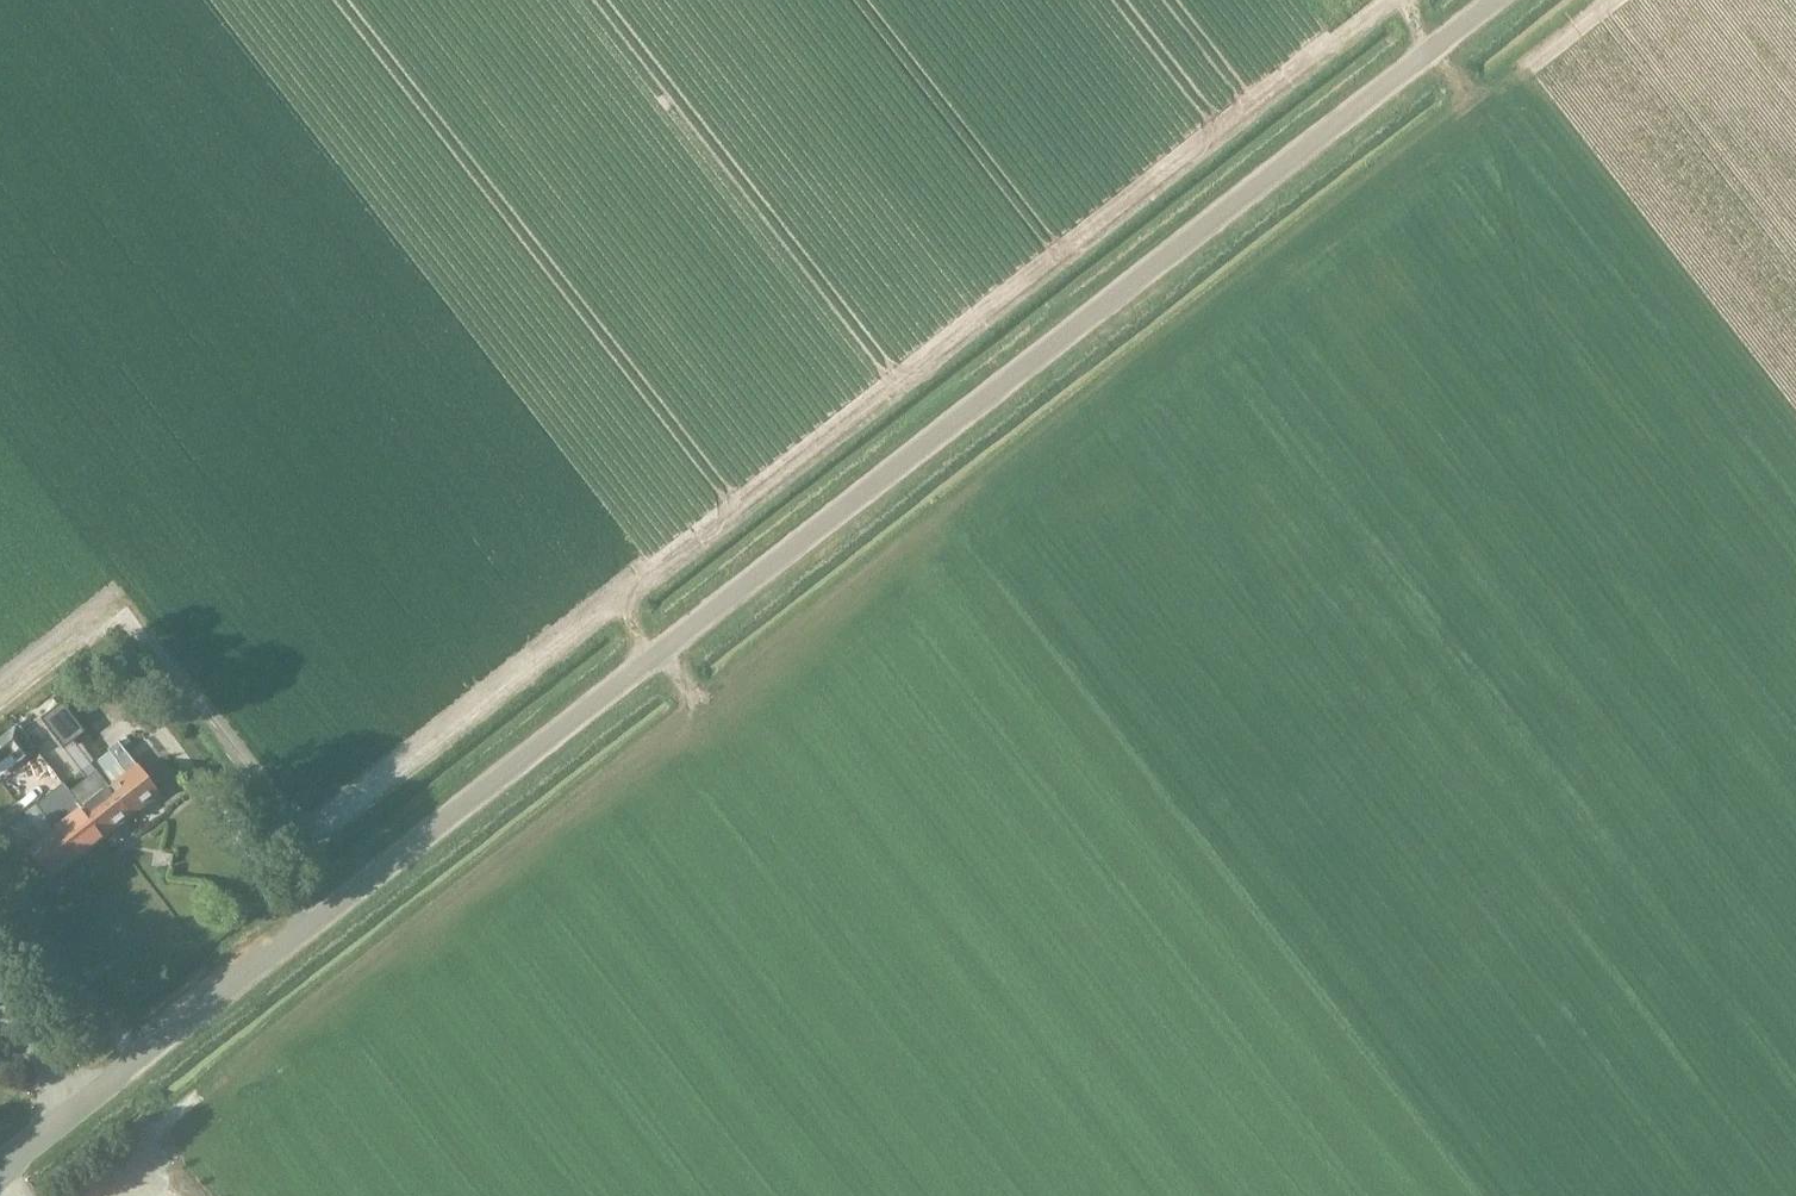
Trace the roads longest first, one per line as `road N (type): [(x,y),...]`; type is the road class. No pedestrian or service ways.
road 1 (tertiary): [(0,1166),(1494,0)]

